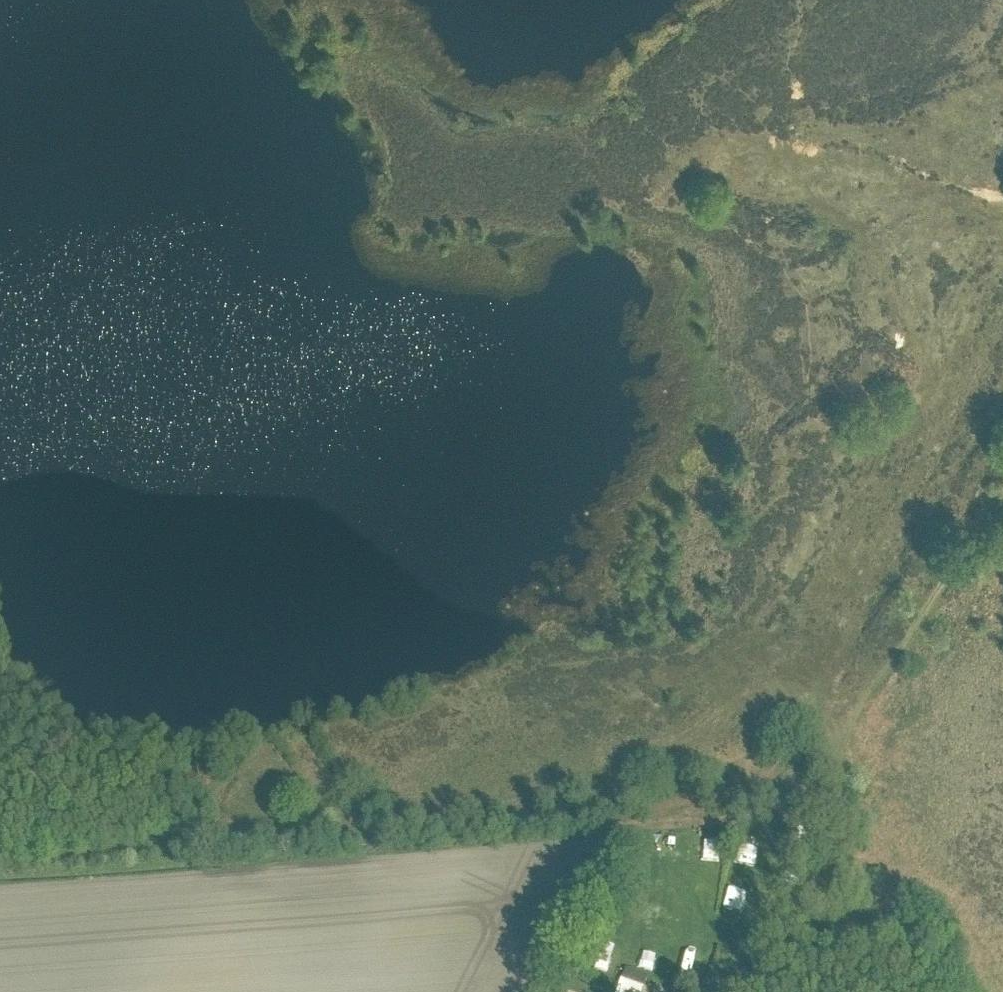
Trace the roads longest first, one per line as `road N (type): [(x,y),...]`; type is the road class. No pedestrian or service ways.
road 1 (track): [(772,991),(826,891),(837,756),(864,699),(965,542),(1002,502)]

